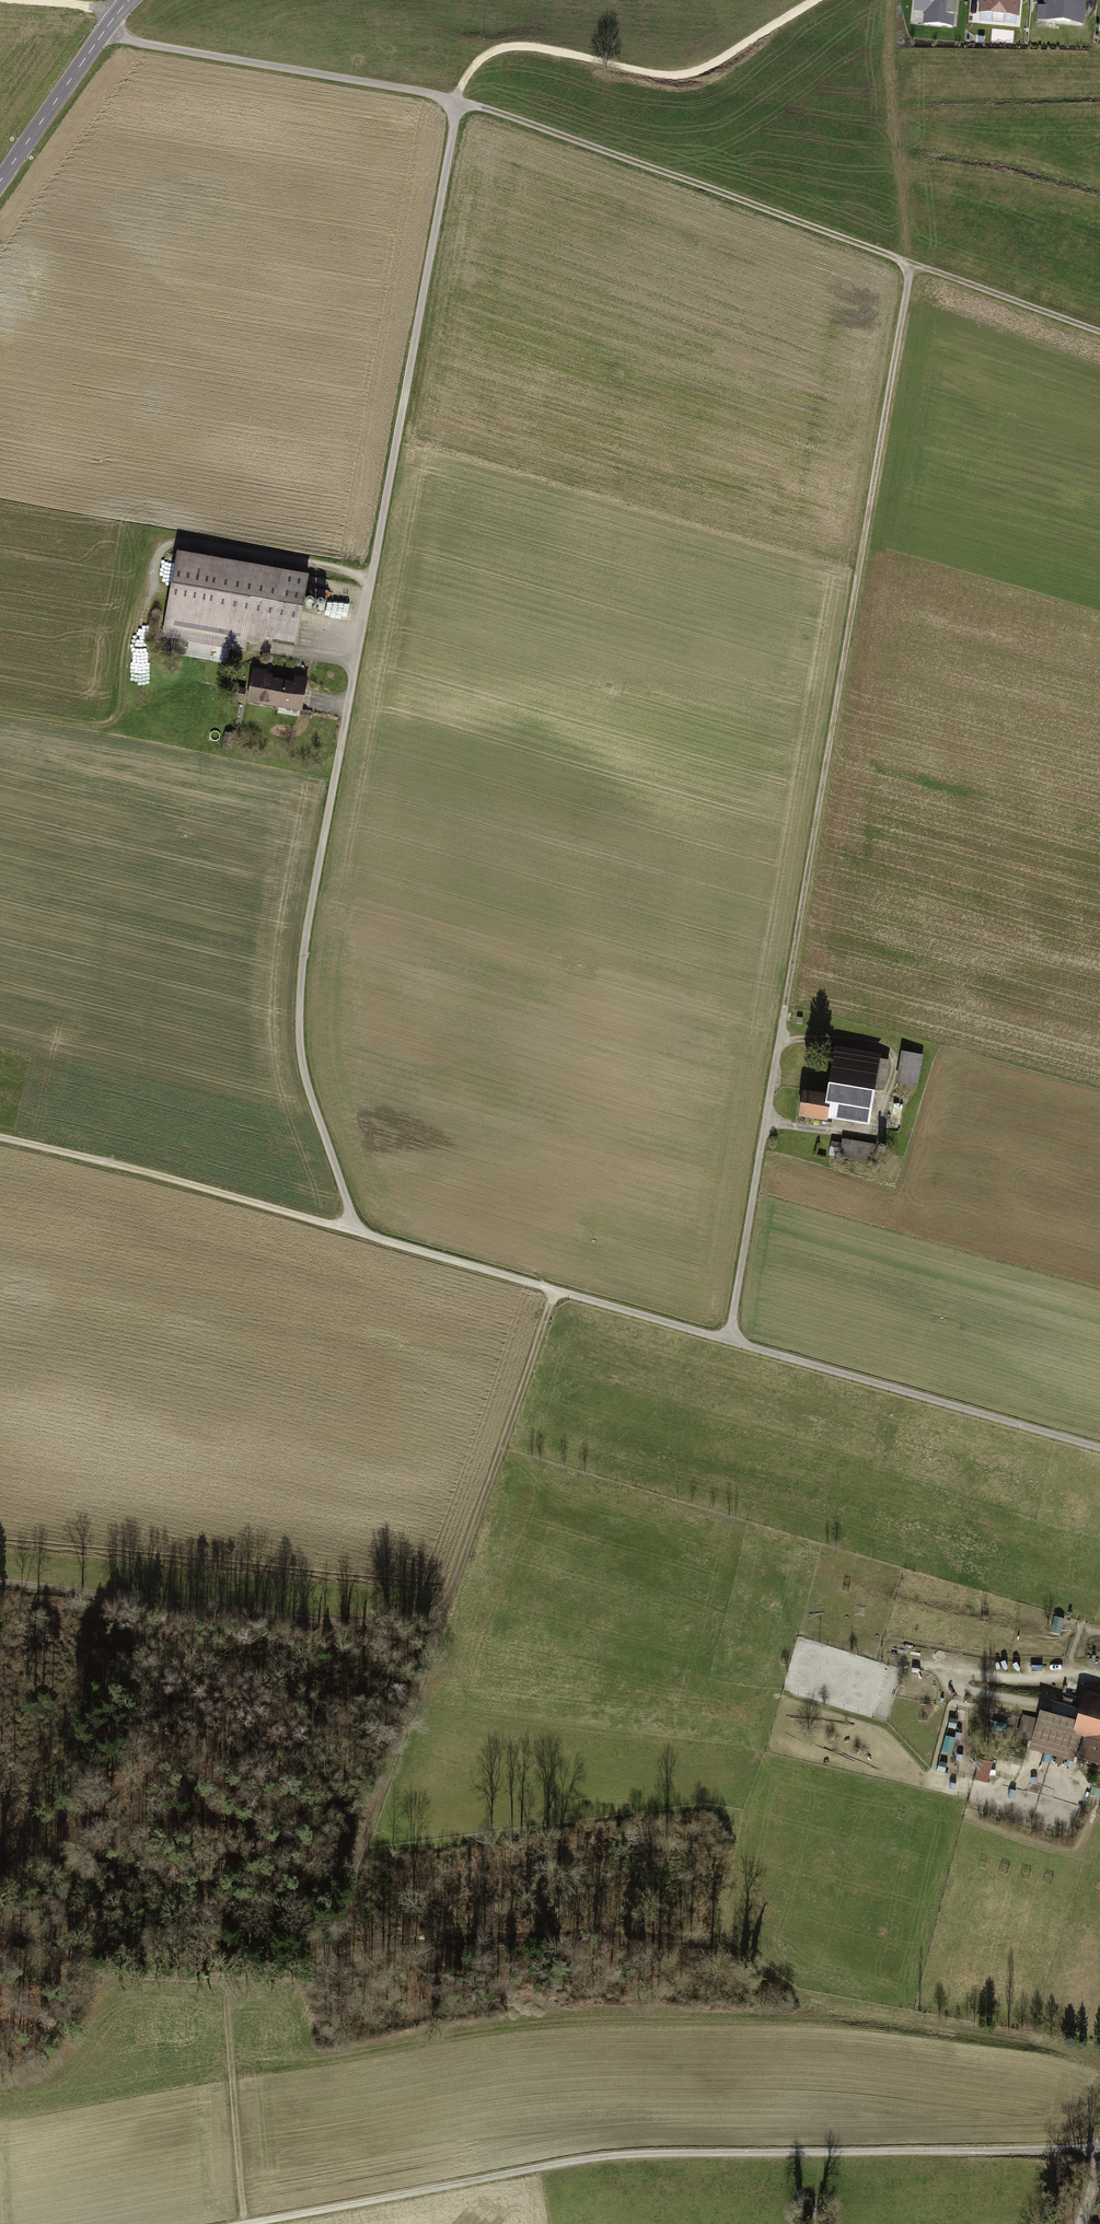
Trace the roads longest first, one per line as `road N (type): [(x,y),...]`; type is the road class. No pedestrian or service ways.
road 1 (track): [(1099,1450),(379,1241),(349,1212),(301,1054),(299,1005),(458,103)]
road 2 (track): [(729,1341),(910,264)]
road 3 (track): [(556,1292),(448,1601),(434,1614),(341,1625),(0,1584)]
road 4 (track): [(458,103),(1099,333)]
road 5 (track): [(254,2223),(543,2167),(649,2156),(822,2154)]
road 6 (track): [(224,1980),(396,1947),(481,1941),(609,1936),(723,1943)]
road 7 (track): [(245,2223),(224,1980),(125,1976),(0,1933)]
road 8 (track): [(814,0),(690,73),(662,75),(512,45),(482,57),(458,103)]
road 9 (track): [(0,1139),(358,1229)]
road 10 (track): [(458,103),(105,31)]
road 11 (track): [(765,1125),(863,1135),(876,1129),(892,1078),(884,1047),(779,1041)]
road 12 (track): [(142,636),(162,551),(173,544),(371,579)]
road 13 (track): [(1099,2150),(822,2154)]
road 14 (track): [(892,0),(893,111),(910,264)]
road 15 (tertiary): [(131,0),(0,183)]
road 16 (track): [(1099,1678),(1011,1680),(904,1663)]

